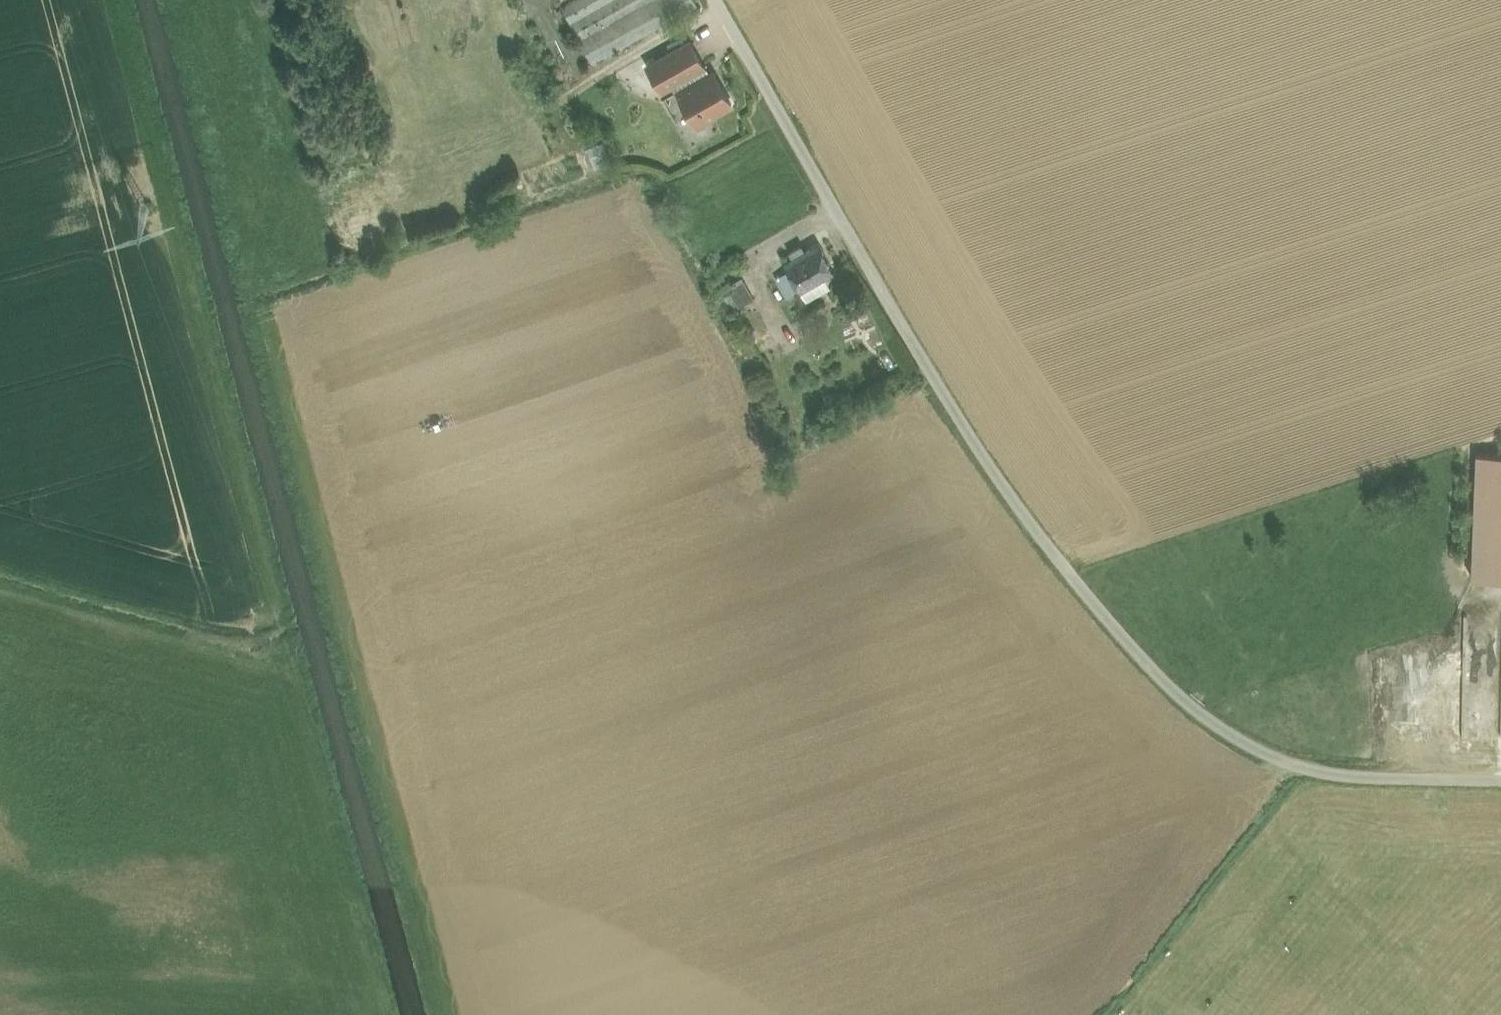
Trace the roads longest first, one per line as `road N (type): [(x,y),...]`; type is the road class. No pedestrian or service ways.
road 1 (track): [(718,0),(968,440),(1176,698),(1299,769),(1500,775)]

